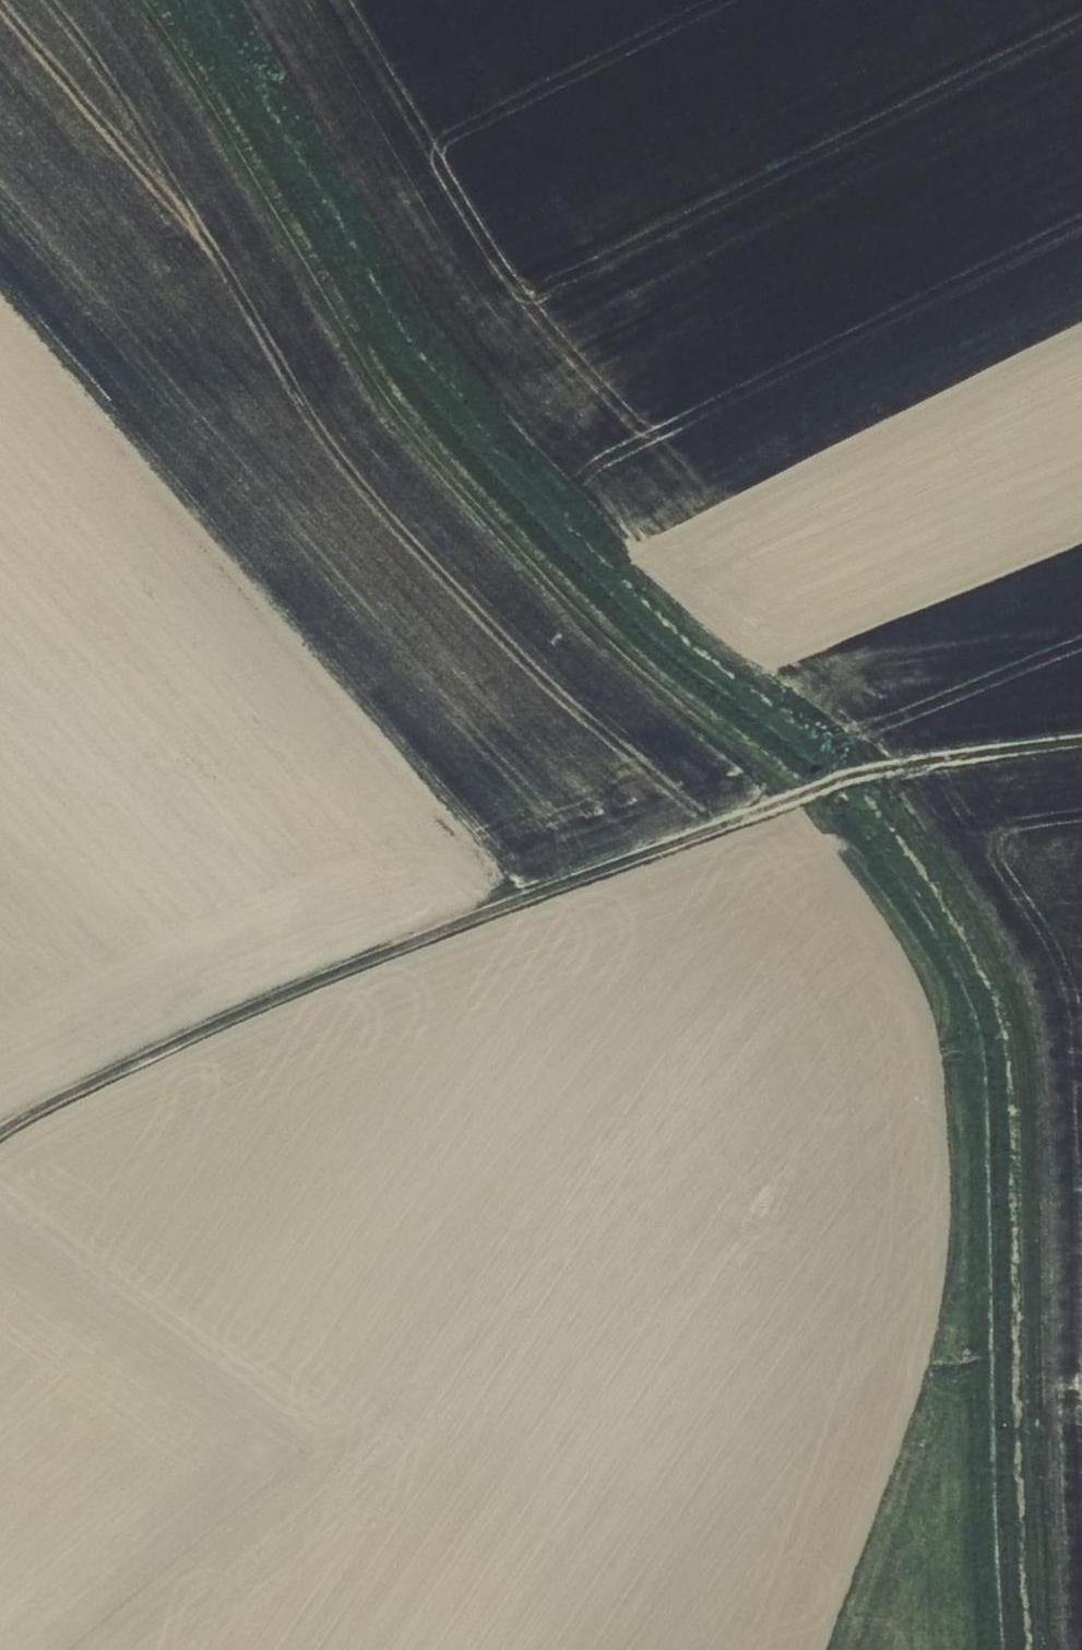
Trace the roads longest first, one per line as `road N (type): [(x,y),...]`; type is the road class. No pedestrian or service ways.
road 1 (track): [(1081,740),(917,761),(623,861),(126,1057),(0,1138)]

